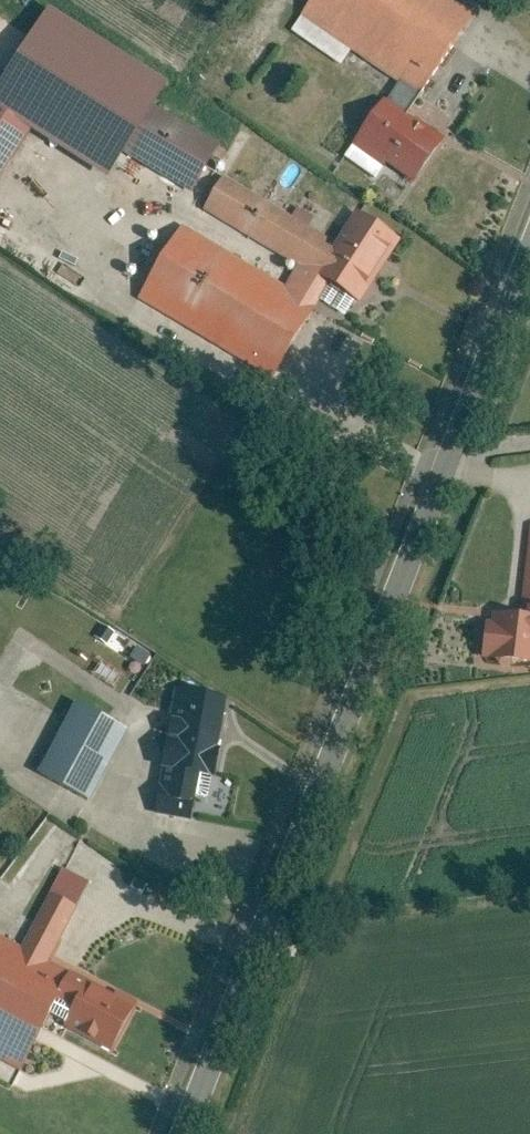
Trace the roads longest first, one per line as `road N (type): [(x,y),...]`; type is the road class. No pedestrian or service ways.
road 1 (tertiary): [(187,1133),(529,242)]

